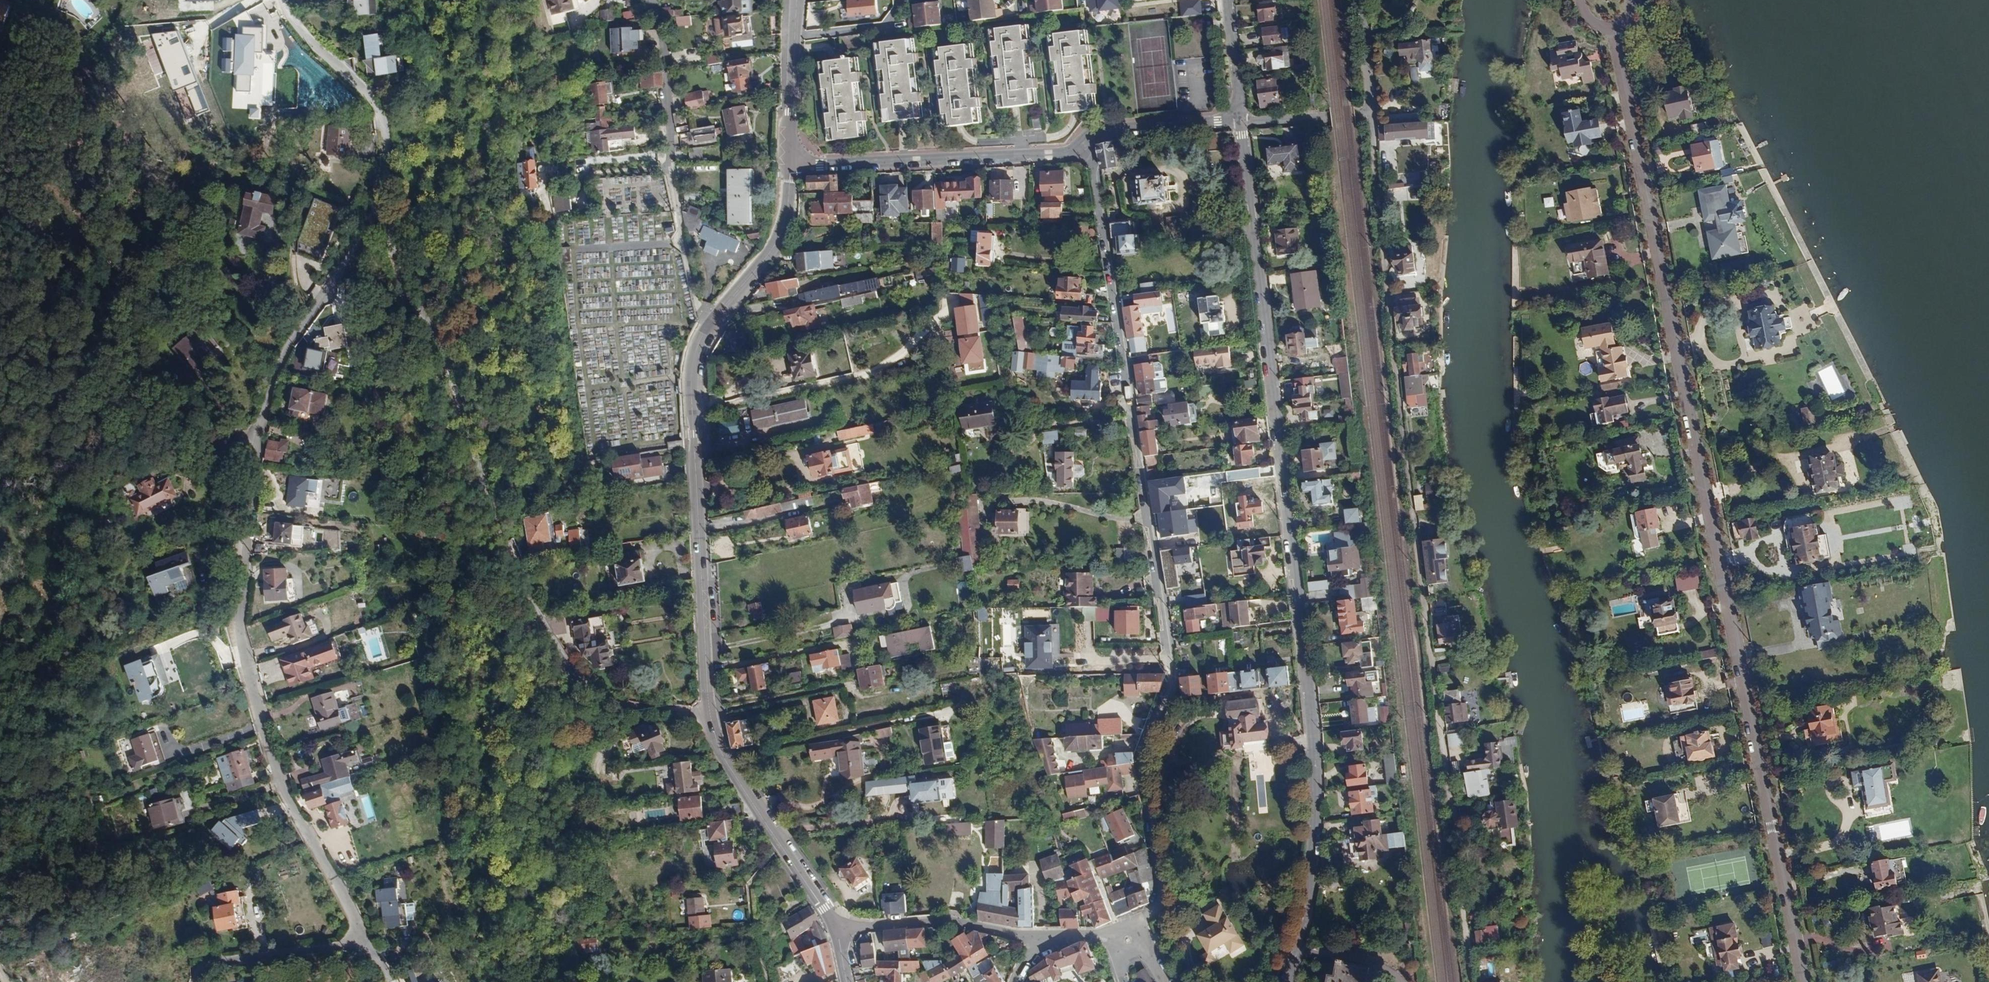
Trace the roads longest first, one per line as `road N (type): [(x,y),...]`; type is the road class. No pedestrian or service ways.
road 1 (residential): [(1806,981),(1614,24)]
road 2 (residential): [(1372,114),(1399,418),(1470,981)]
road 3 (residential): [(1242,123),(1315,767),(1313,889),(1288,981)]
road 4 (residential): [(1082,143),(1106,247),(1173,676),(1140,762),(1161,892),(1157,908),(1136,923)]
road 5 (residential): [(381,202),(276,371),(256,446),(241,602),(241,639),(278,777),(364,941)]
road 6 (residential): [(709,713),(613,701),(557,645),(496,526),(449,365),(401,276),(381,202)]
road 7 (tertiary): [(713,324),(691,371),(709,713)]
road 8 (residential): [(650,0),(659,17),(684,242),(697,303),(713,324)]
road 9 (residential): [(790,166),(1049,155),(1082,143)]
road 10 (tertiary): [(709,713),(729,766),(836,928)]
road 11 (residential): [(381,202),(387,144),(376,103),(293,22),(284,0)]
road 12 (residential): [(1044,937),(947,920),(836,928)]
road 13 (tertiary): [(790,166),(777,241),(713,324)]
road 14 (residential): [(196,981),(220,961),(364,941)]
road 15 (tertiary): [(797,0),(790,166)]
road 16 (residential): [(1082,143),(1103,128),(1242,118)]
road 17 (residential): [(1242,123),(1372,114)]

